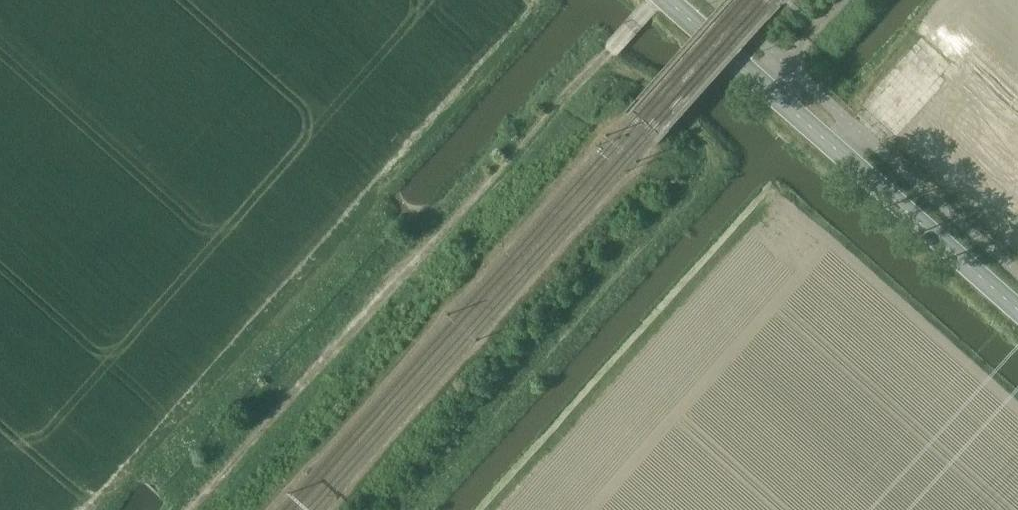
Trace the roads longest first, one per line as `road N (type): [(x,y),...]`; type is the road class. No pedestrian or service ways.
road 1 (track): [(190,509),(656,0)]
road 2 (track): [(405,509),(703,171),(706,150),(697,133),(607,53)]
road 3 (secondary): [(1017,310),(667,0)]

